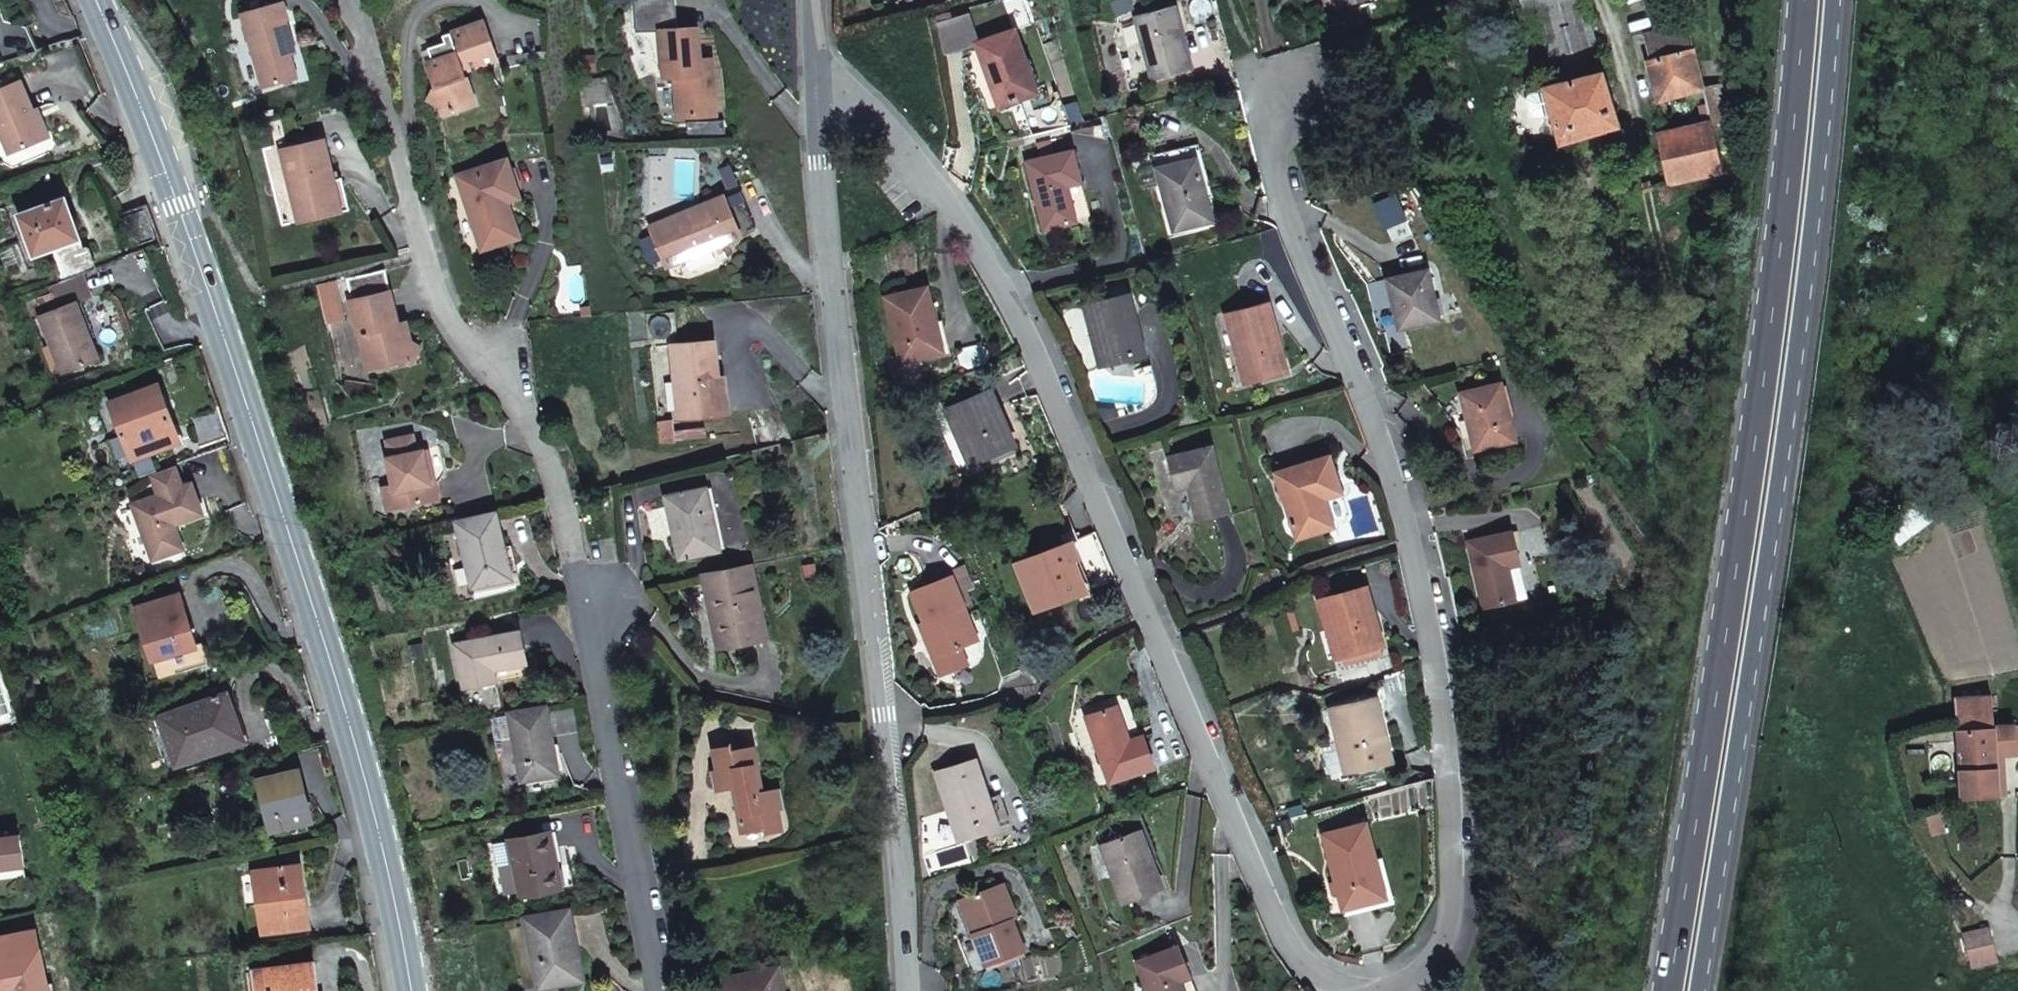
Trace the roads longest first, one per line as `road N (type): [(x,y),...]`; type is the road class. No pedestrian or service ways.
road 1 (residential): [(822,68),(887,128),(969,227),(1044,362),(1156,648),(1291,951),(1338,988),(1355,990)]
road 2 (residential): [(666,990),(606,735),(590,612),(555,490),(526,406),(453,330),(433,247),(347,0)]
road 3 (secondary): [(102,0),(302,570),(389,859),(414,990)]
road 4 (trunk): [(1802,0),(1760,421),(1665,990)]
road 5 (trunk): [(1707,990),(1827,177),(1840,0)]
road 6 (residential): [(1399,990),(1440,961),(1457,918),(1447,727),(1414,543),(1335,315),(1296,240),(1272,157),(1275,111)]
road 7 (residential): [(904,990),(819,164),(822,68)]
road 8 (track): [(2017,932),(2010,931),(1999,910),(2014,885),(2016,815)]

